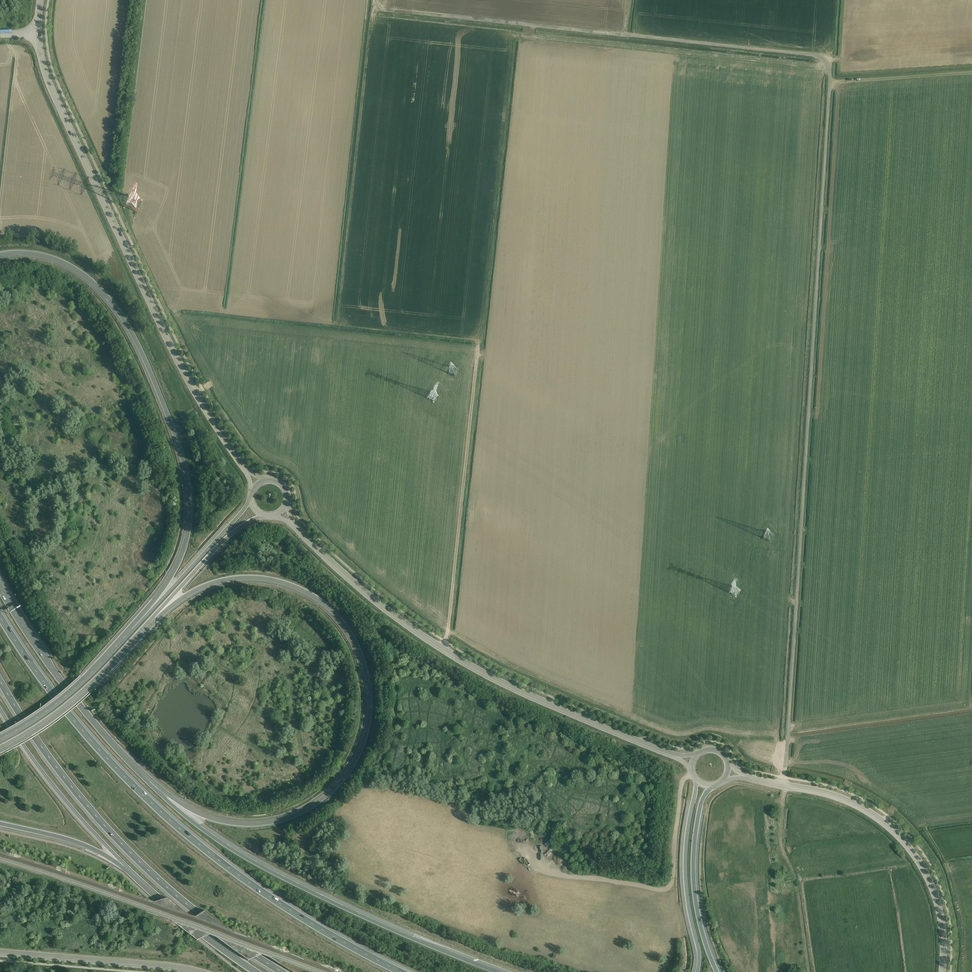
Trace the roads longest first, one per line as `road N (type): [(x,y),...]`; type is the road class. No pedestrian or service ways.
road 1 (track): [(809,971),(796,877),(782,846),(782,800),(830,69),(812,55),(385,10),(375,0)]
road 2 (motorway): [(153,617),(219,581),(293,586),(336,616),(354,642),(369,706),(348,774),(307,810),(245,824),(207,817),(163,794)]
road 3 (motorway): [(401,971),(262,892),(171,820),(68,715),(0,617)]
road 4 (tertiary): [(244,469),(173,352),(50,87),(38,34),(41,0)]
road 5 (motorway): [(0,256),(33,255),(82,273),(112,303),(149,370),(184,465),(190,518),(181,558),(148,612)]
road 6 (tertiary): [(673,756),(531,698),(439,649),(362,593),(296,528)]
road 7 (motorway): [(0,682),(110,832),(189,906),(281,971)]
road 8 (motorway): [(495,971),(264,868),(163,794)]
road 9 (tertiary): [(746,778),(848,802),(897,834),(937,898),(943,971)]
road 10 (track): [(439,649),(478,341)]
road 11 (motorway): [(163,794),(66,688),(0,587)]
road 12 (primary): [(0,749),(78,696),(153,617)]
road 13 (tertiary): [(0,953),(197,971)]
road 14 (primary): [(148,612),(64,699),(0,741)]
road 15 (motorway): [(697,781),(686,878),(697,971)]
road 16 (motorway): [(718,971),(693,879),(697,823),(711,787)]
road 17 (motorway): [(0,713),(120,860)]
road 18 (motorway): [(120,860),(259,971)]
road 19 (tertiary): [(251,498),(148,612)]
road 20 (tertiary): [(153,617),(224,540),(264,516)]
road 21 (motorway): [(0,823),(120,860)]

